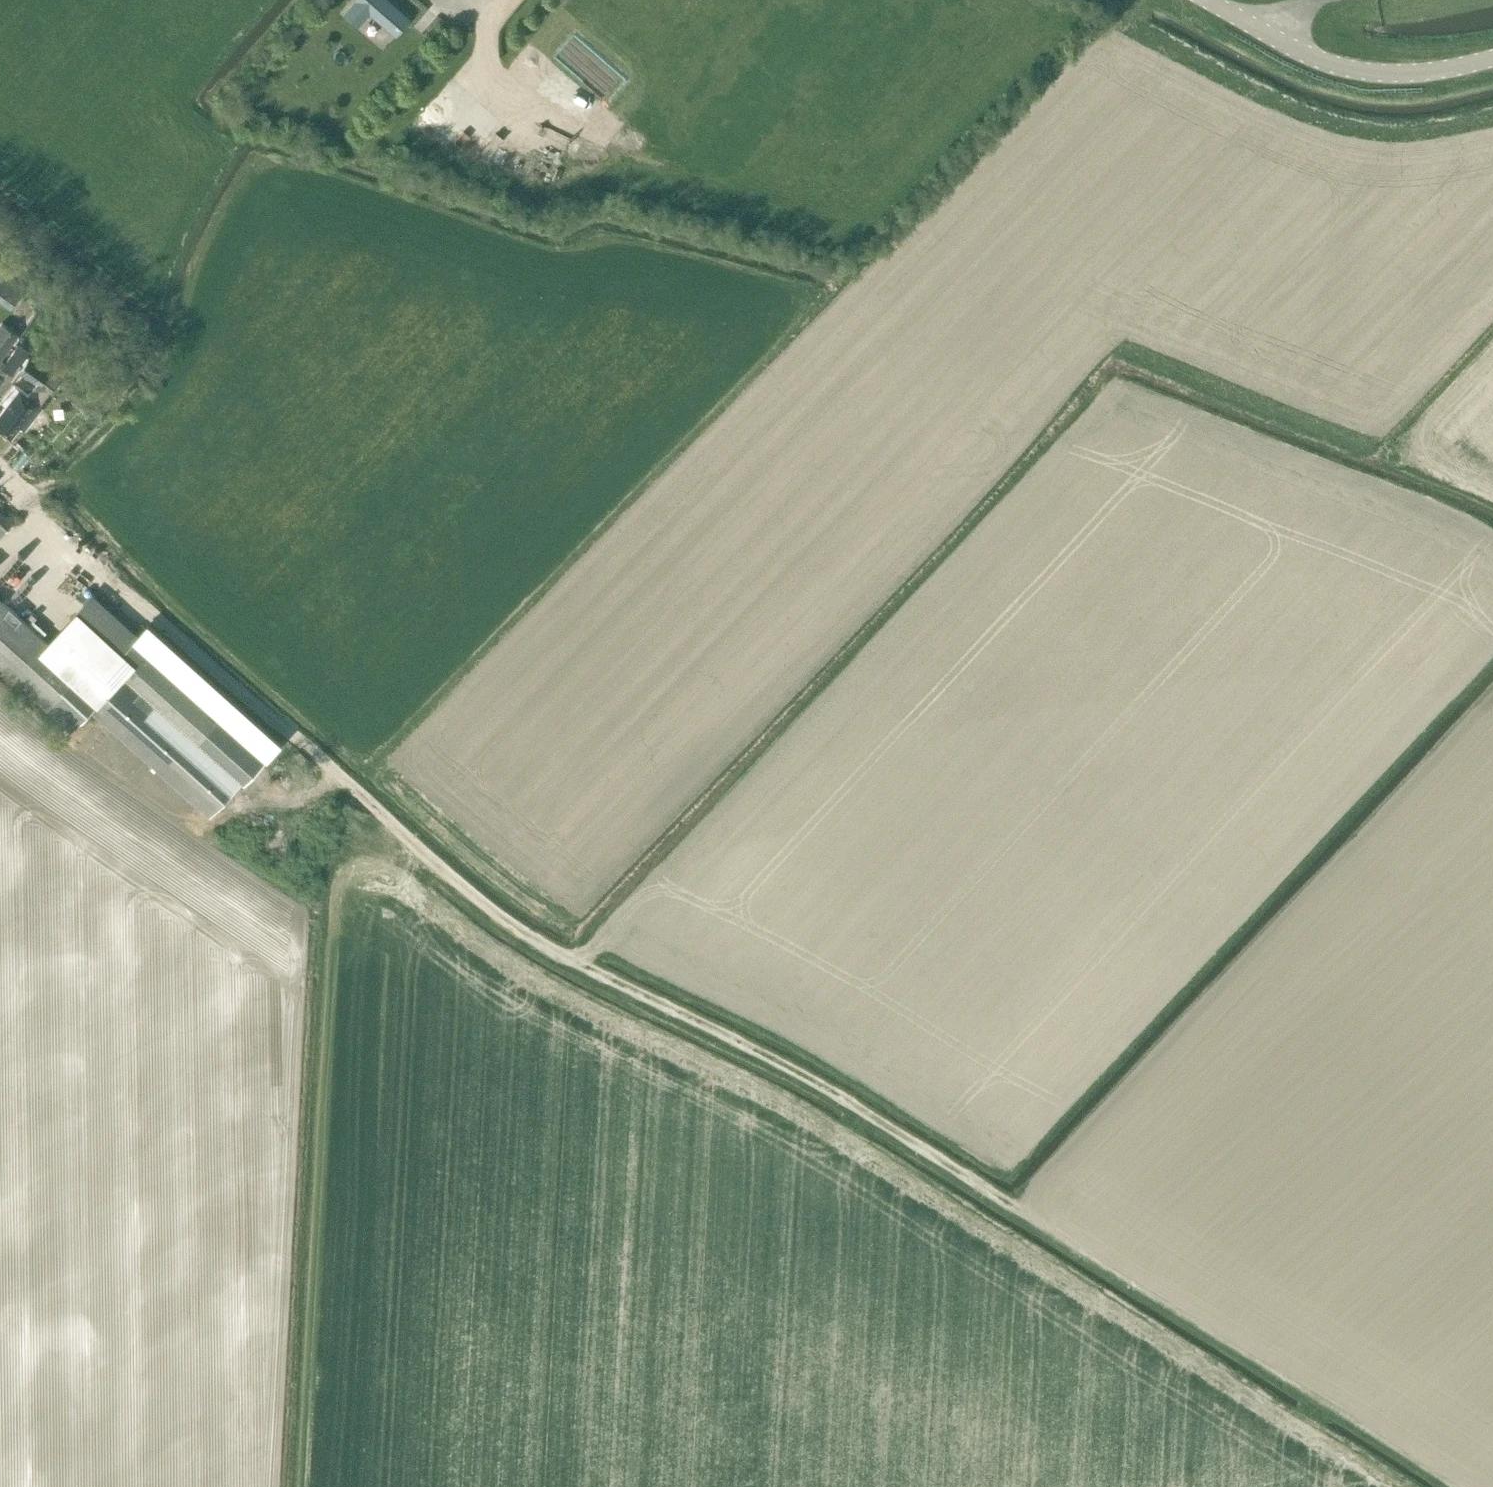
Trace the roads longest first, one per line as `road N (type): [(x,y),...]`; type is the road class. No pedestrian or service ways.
road 1 (tertiary): [(1272,37),(1365,71),(1423,73),(1492,59)]

